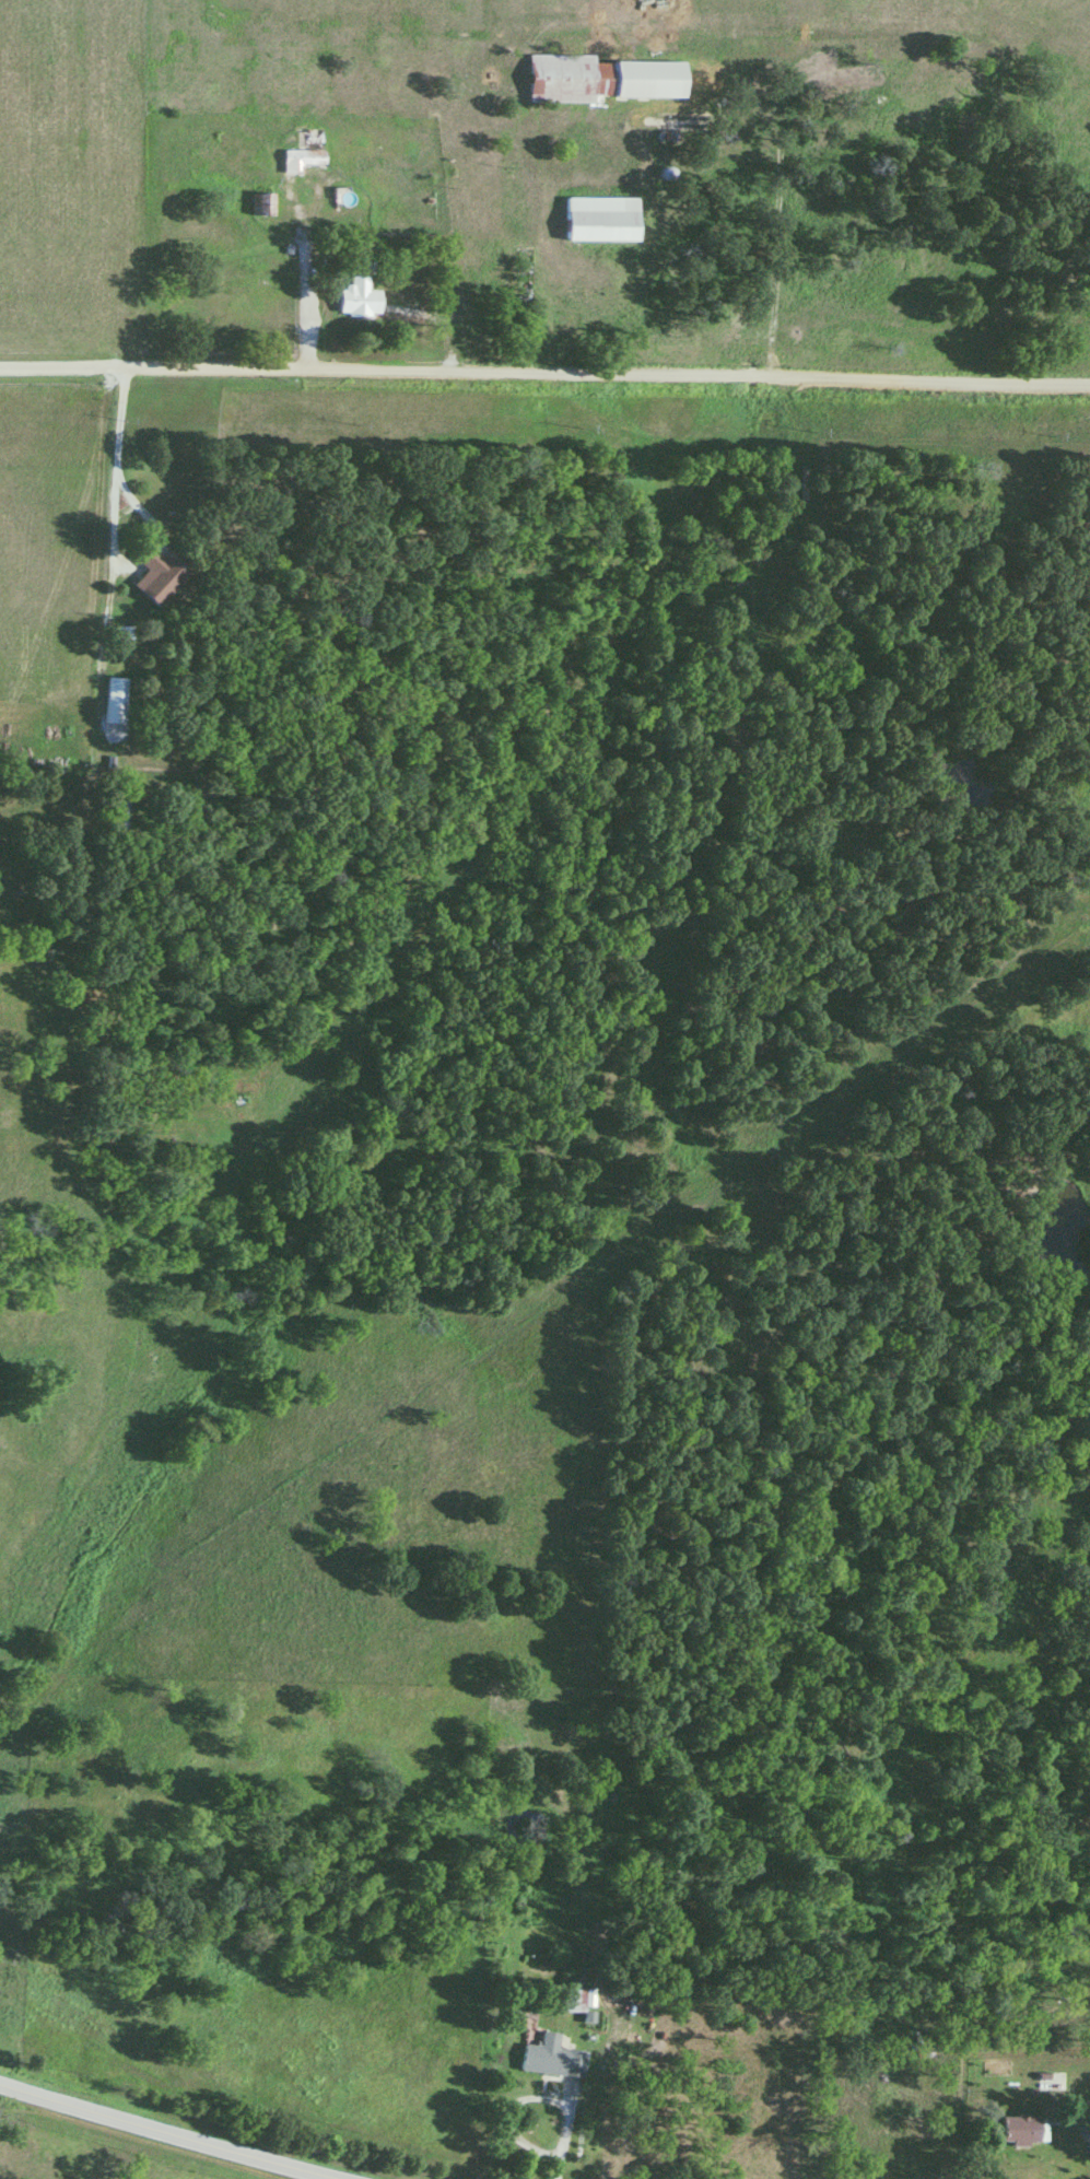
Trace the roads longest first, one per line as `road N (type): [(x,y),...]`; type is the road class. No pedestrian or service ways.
road 1 (residential): [(1089,386),(0,370)]
road 2 (secondary): [(327,2178),(0,2086)]

